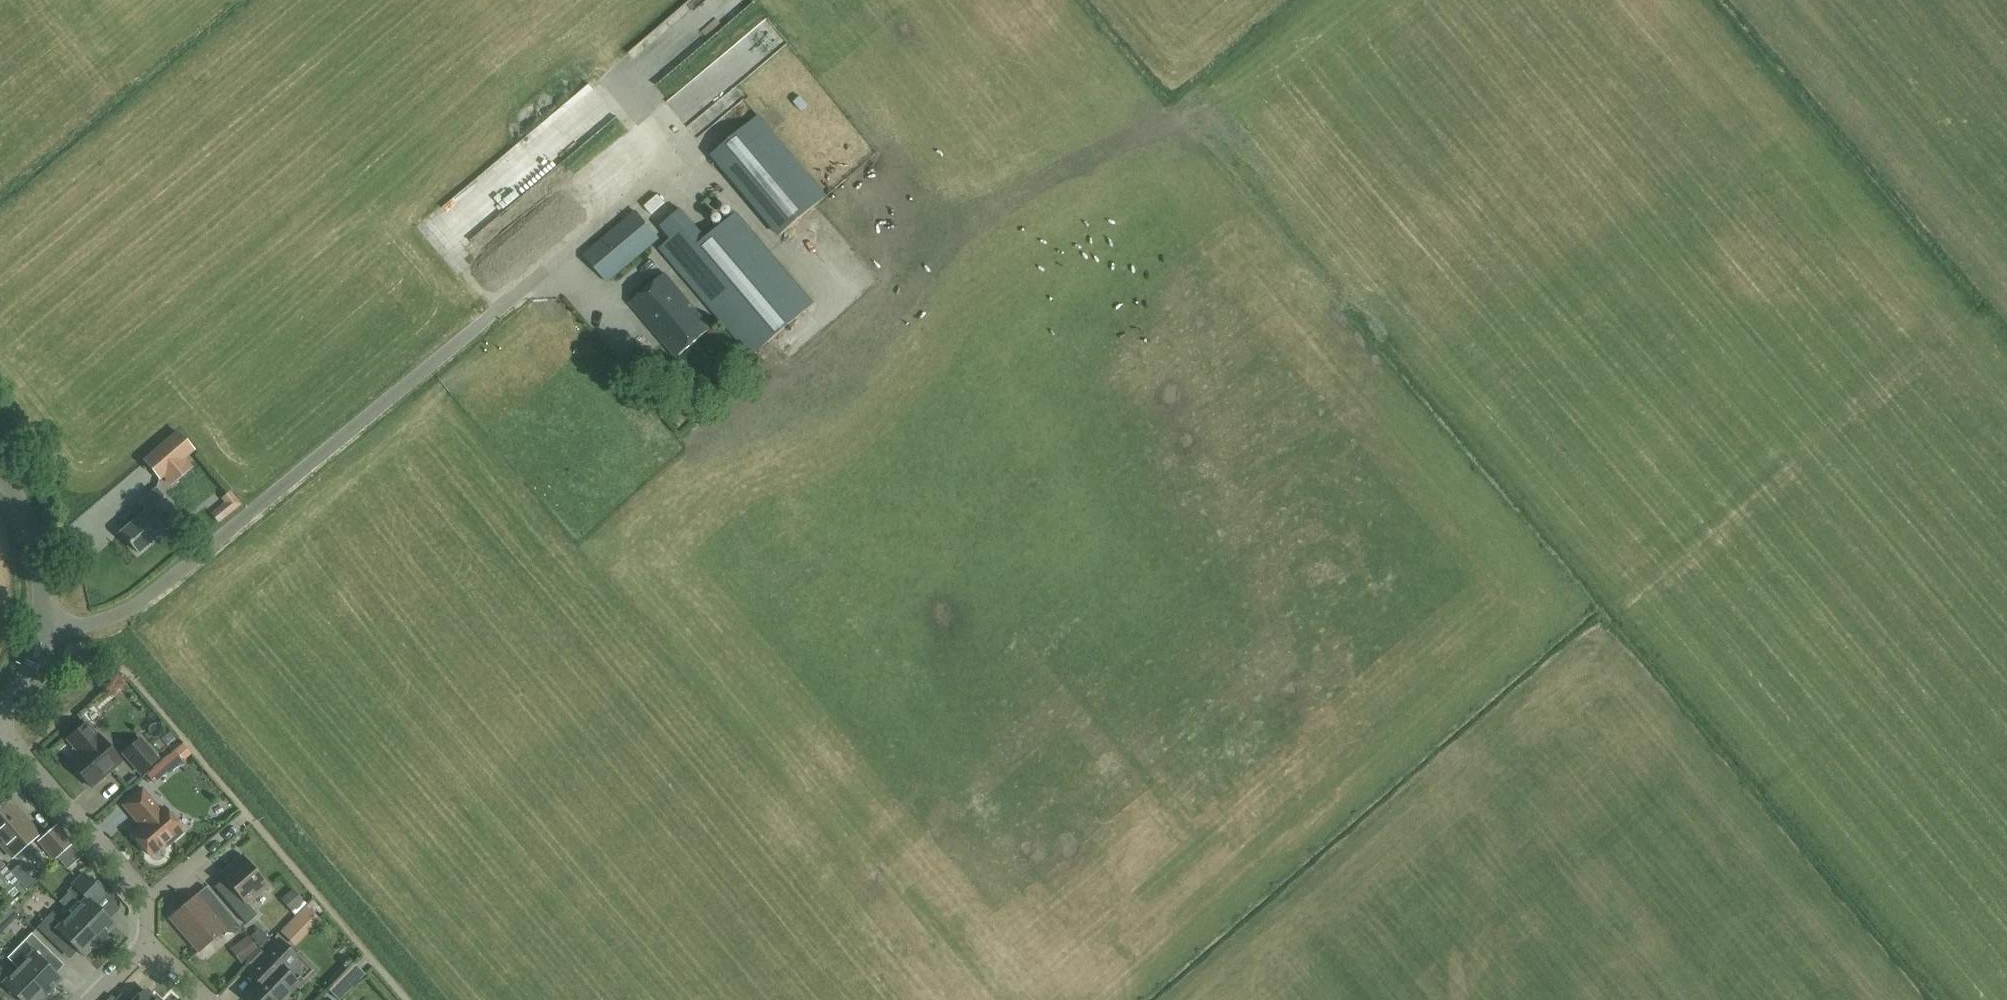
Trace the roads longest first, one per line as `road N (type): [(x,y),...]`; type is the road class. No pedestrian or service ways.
road 1 (unclassified): [(0,717),(33,663),(43,628),(39,562),(0,473)]
road 2 (residential): [(149,899),(0,730)]
road 3 (residential): [(149,899),(242,819)]

